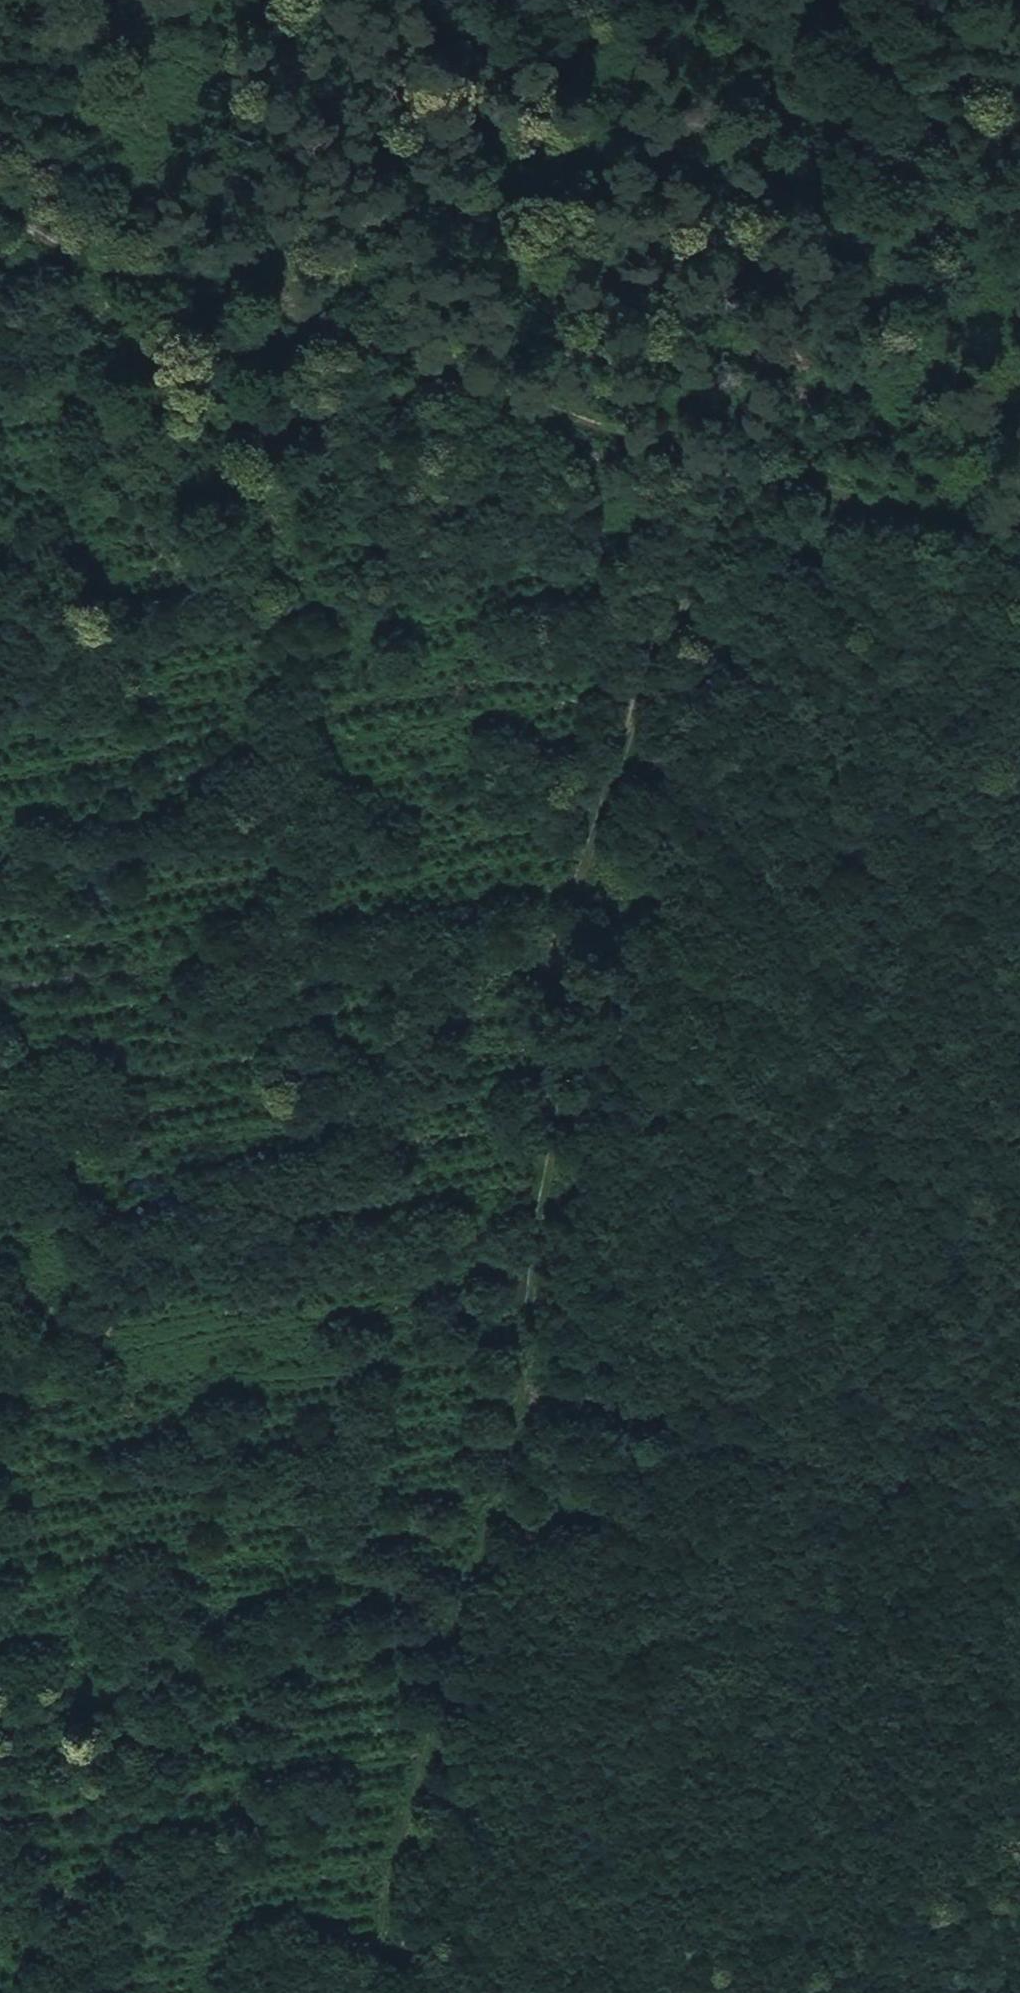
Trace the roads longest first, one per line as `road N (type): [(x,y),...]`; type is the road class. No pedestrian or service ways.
road 1 (track): [(760,465),(734,469),(694,535),(647,639),(549,950),(546,1126),(501,1434),(353,1992)]
road 2 (track): [(1019,548),(760,465)]

